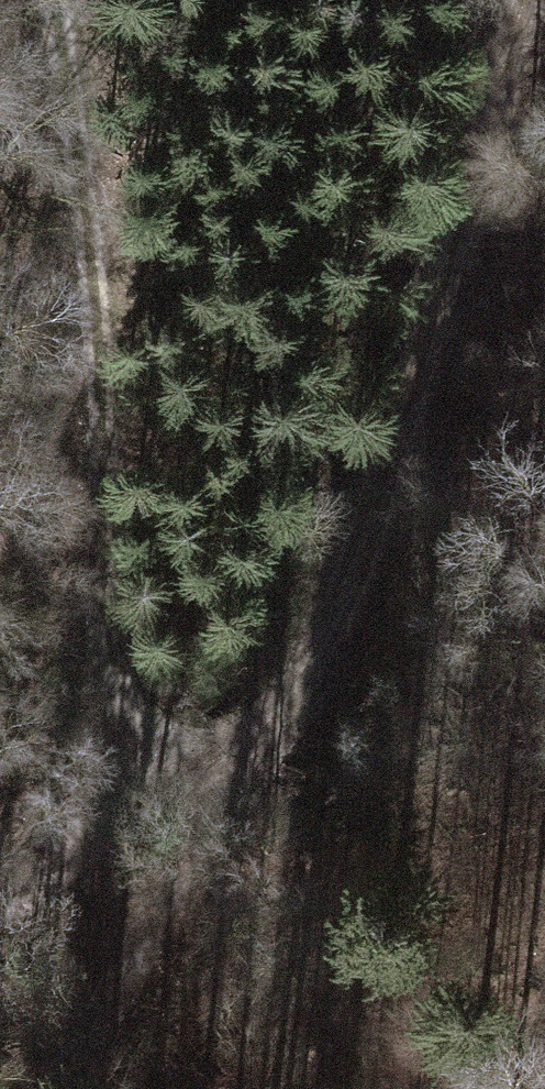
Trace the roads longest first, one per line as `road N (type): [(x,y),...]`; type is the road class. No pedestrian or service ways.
road 1 (track): [(522,0),(325,656),(221,824)]
road 2 (track): [(79,0),(119,352),(132,625),(119,779)]
road 3 (track): [(221,824),(103,1019),(30,1088)]
road 4 (track): [(0,910),(53,873),(119,779),(221,824)]

